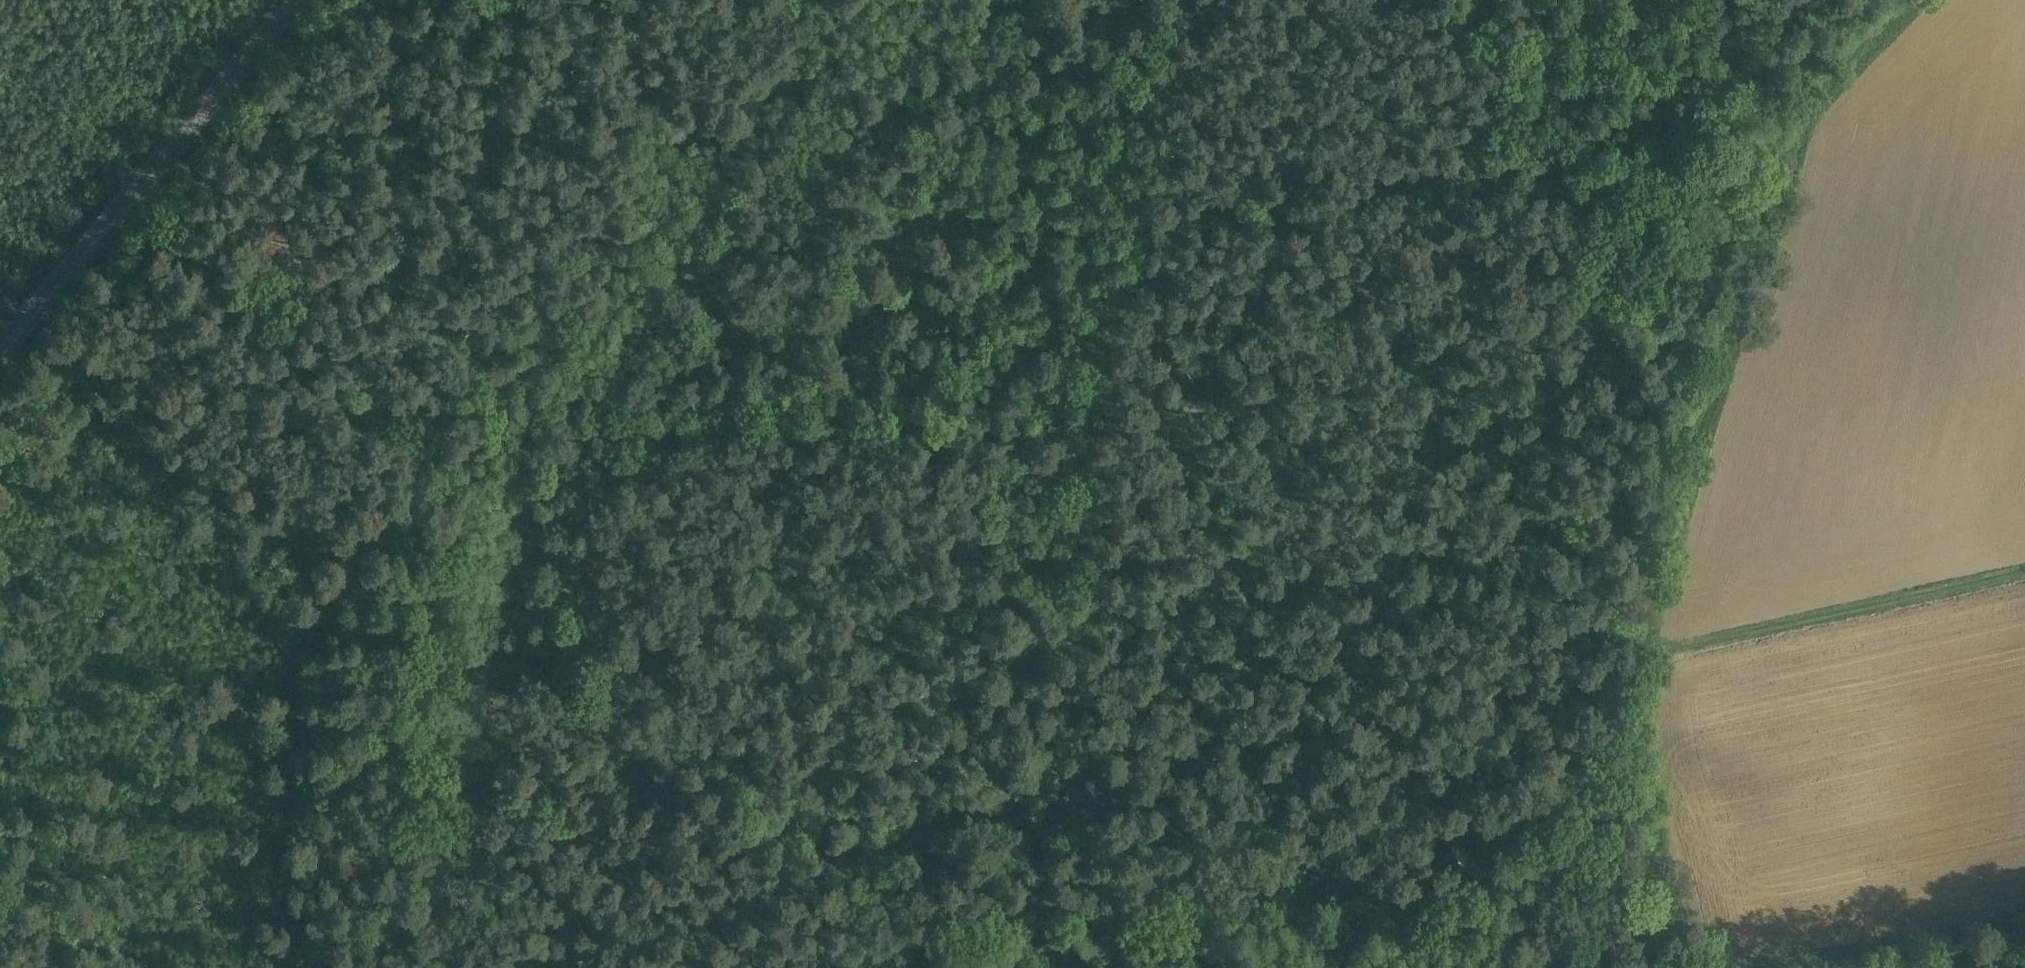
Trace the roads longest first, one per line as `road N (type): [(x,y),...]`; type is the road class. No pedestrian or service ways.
road 1 (unclassified): [(0,332),(288,0)]
road 2 (track): [(1629,666),(2024,574)]

